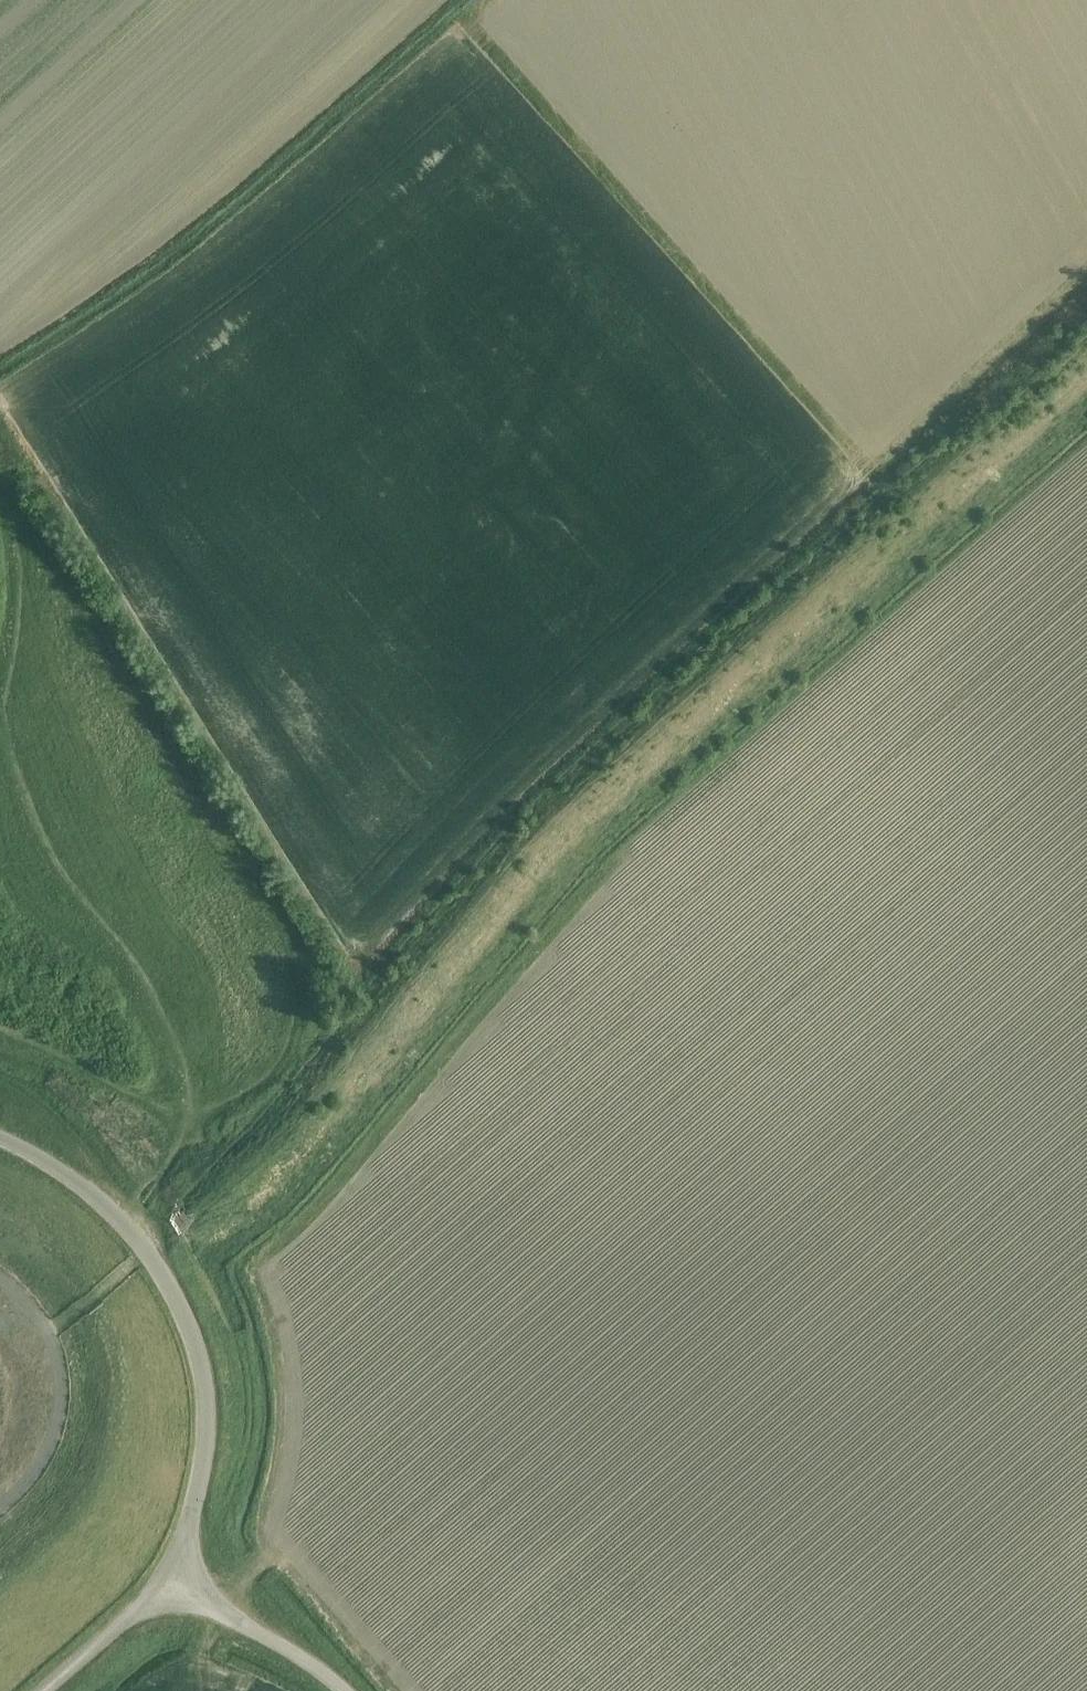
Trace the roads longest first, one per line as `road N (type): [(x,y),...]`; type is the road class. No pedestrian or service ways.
road 1 (track): [(355,956),(0,423)]
road 2 (unclassified): [(174,1579),(206,1474),(209,1405),(183,1302),(110,1209),(57,1165),(0,1138)]
road 3 (unclassified): [(341,1690),(174,1579)]
road 4 (unclassified): [(50,1690),(174,1579)]

